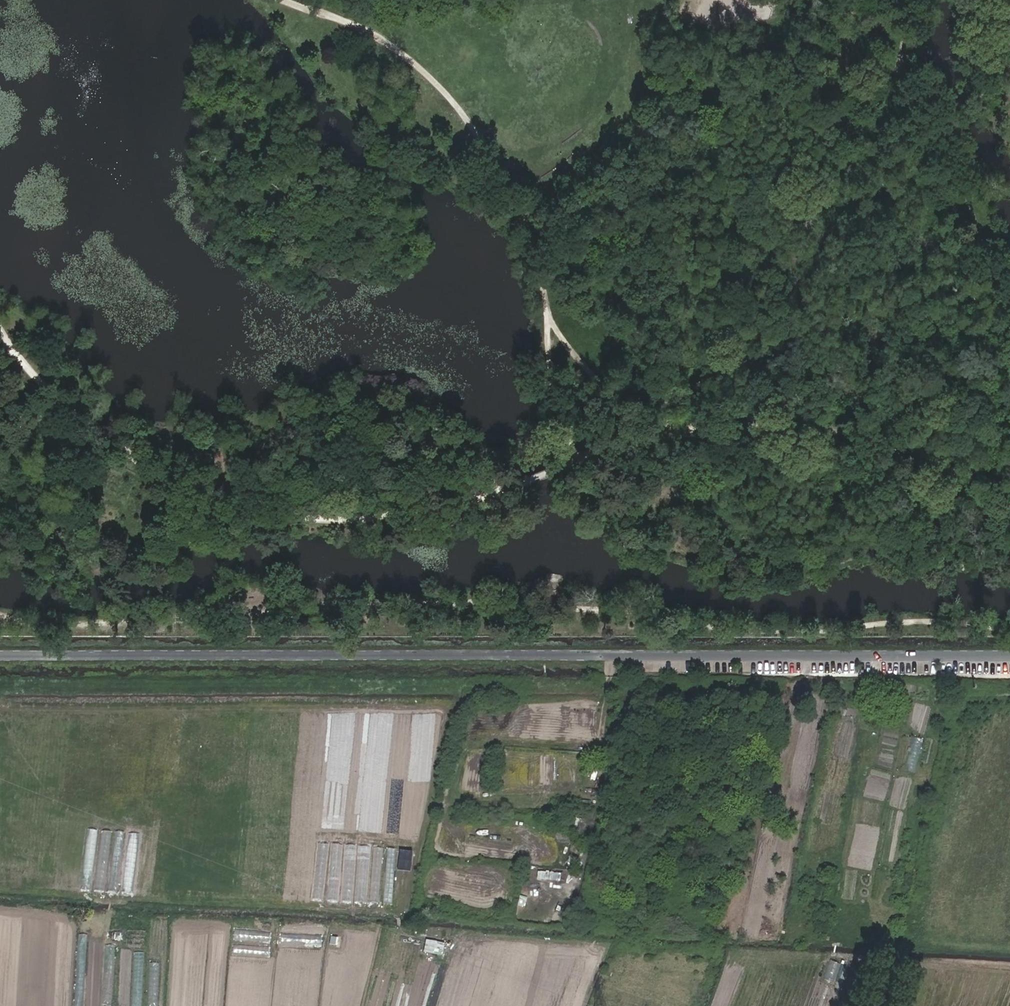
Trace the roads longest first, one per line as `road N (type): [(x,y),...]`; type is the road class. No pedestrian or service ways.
road 1 (unclassified): [(1009,655),(0,656)]

